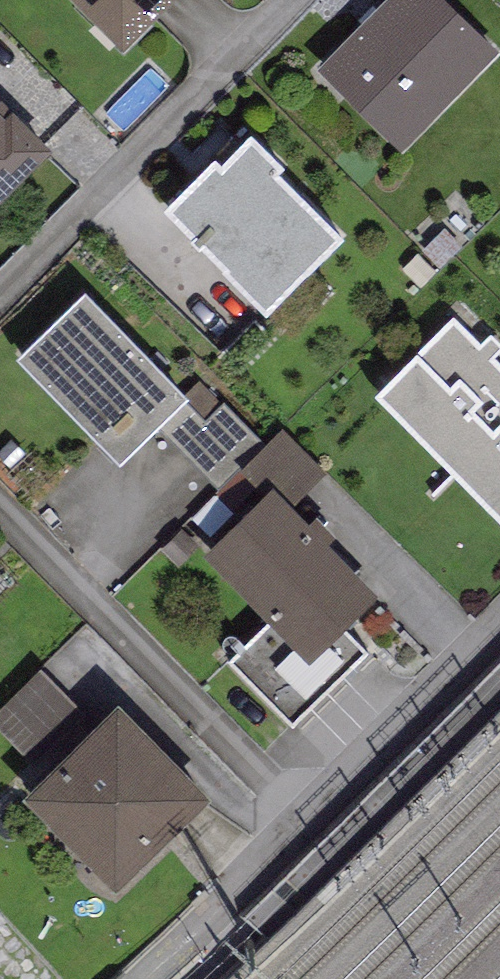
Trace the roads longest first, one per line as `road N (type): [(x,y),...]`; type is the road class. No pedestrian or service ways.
road 1 (residential): [(499,627),(298,831),(141,973)]

